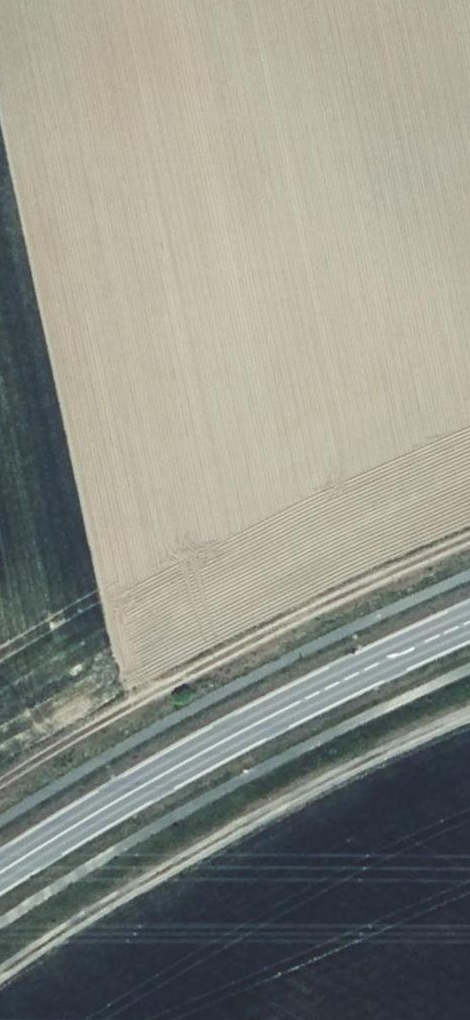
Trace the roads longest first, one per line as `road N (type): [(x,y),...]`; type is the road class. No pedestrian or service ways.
road 1 (track): [(469,714),(271,811),(0,973)]
road 2 (primary): [(469,621),(228,739),(0,873)]
road 3 (track): [(469,540),(179,679),(0,781)]

